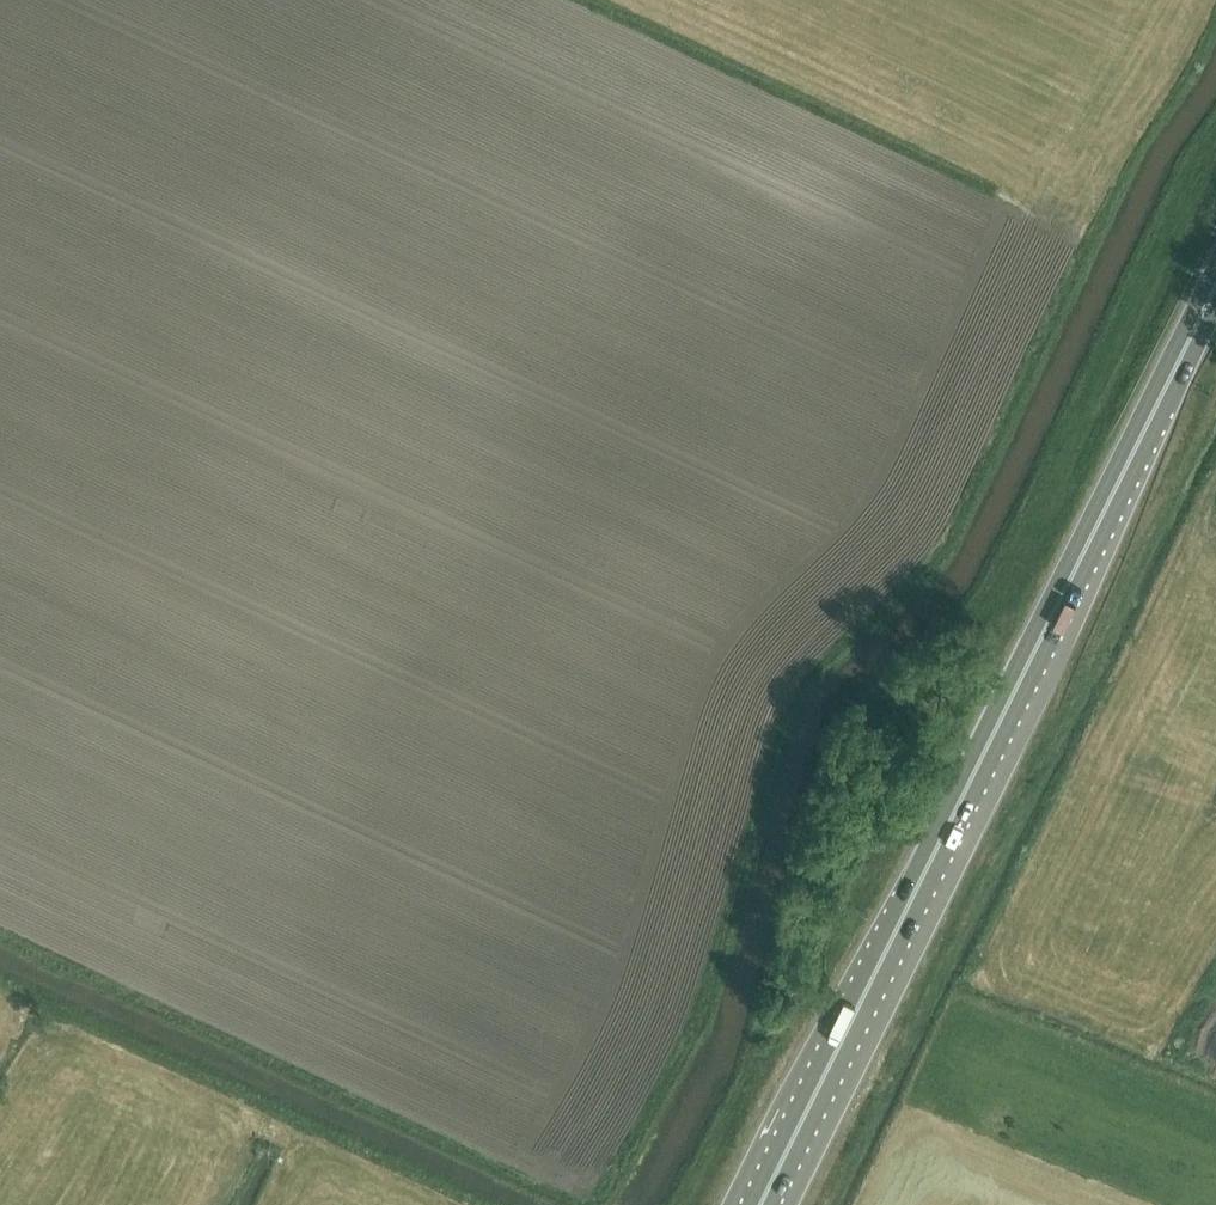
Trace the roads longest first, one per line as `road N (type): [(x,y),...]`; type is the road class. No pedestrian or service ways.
road 1 (trunk): [(761,1204),(1215,287)]

